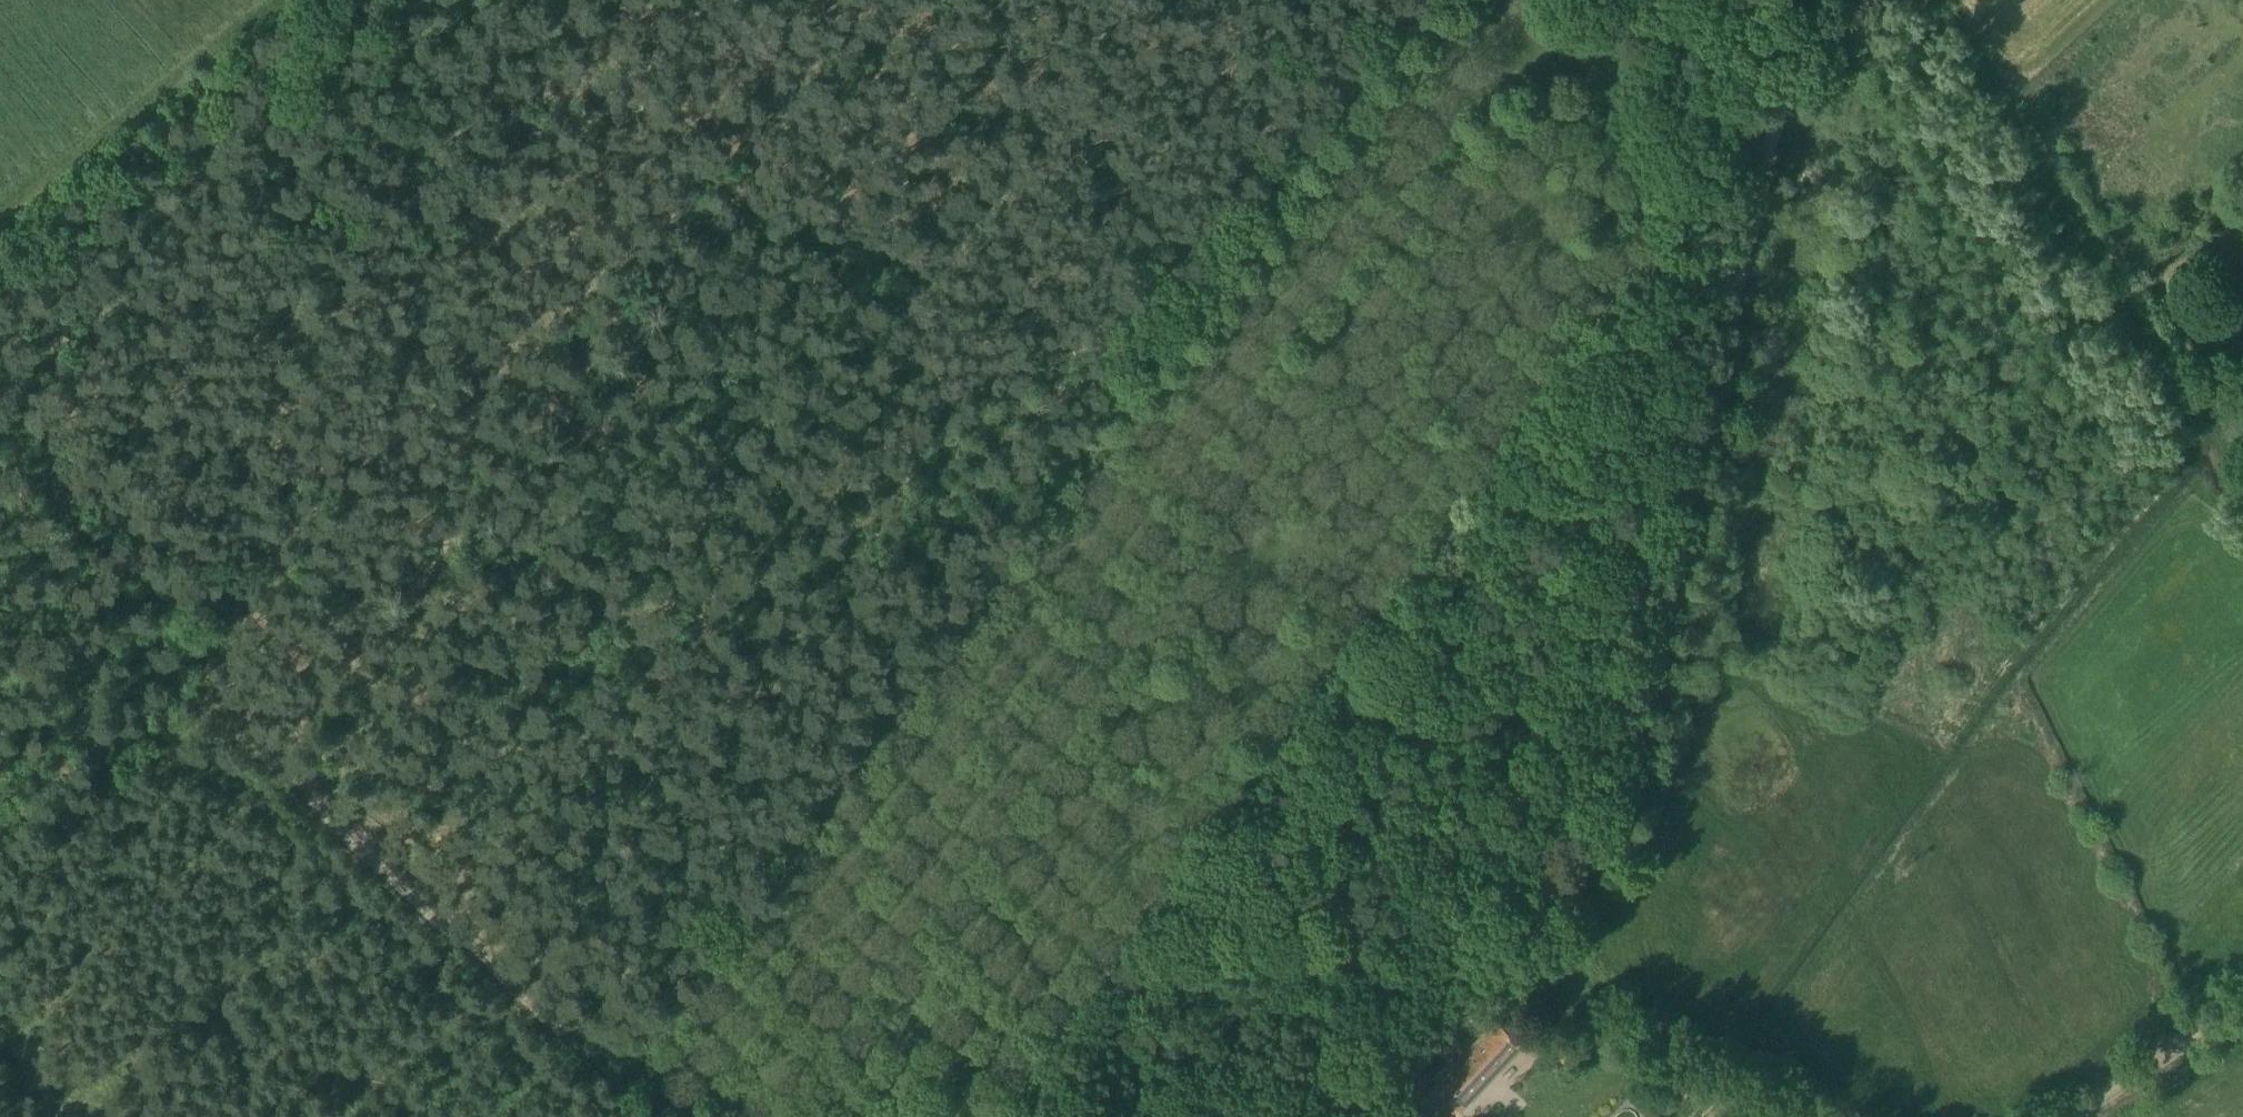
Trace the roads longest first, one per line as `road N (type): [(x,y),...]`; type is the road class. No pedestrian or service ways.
road 1 (unclassified): [(1748,0),(1777,32),(1778,122),(1633,784),(1603,848),(1324,1116)]
road 2 (track): [(2080,1116),(2242,1004)]

